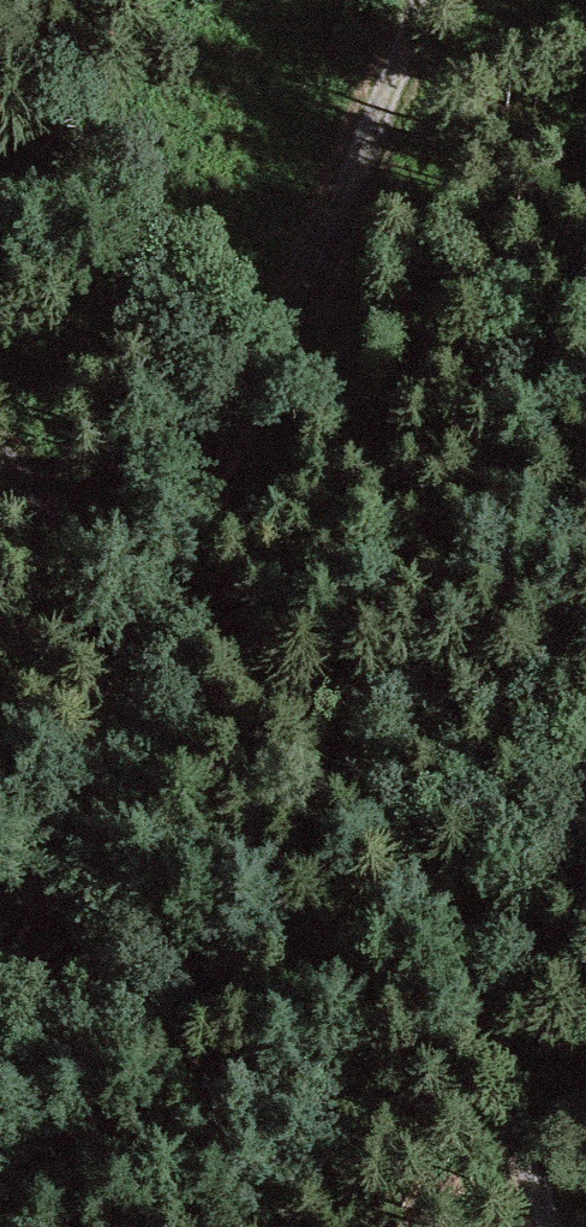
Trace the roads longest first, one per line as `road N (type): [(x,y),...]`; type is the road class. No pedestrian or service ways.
road 1 (track): [(428,0),(215,566),(0,1029)]
road 2 (track): [(566,1226),(396,876),(215,566),(0,379)]

